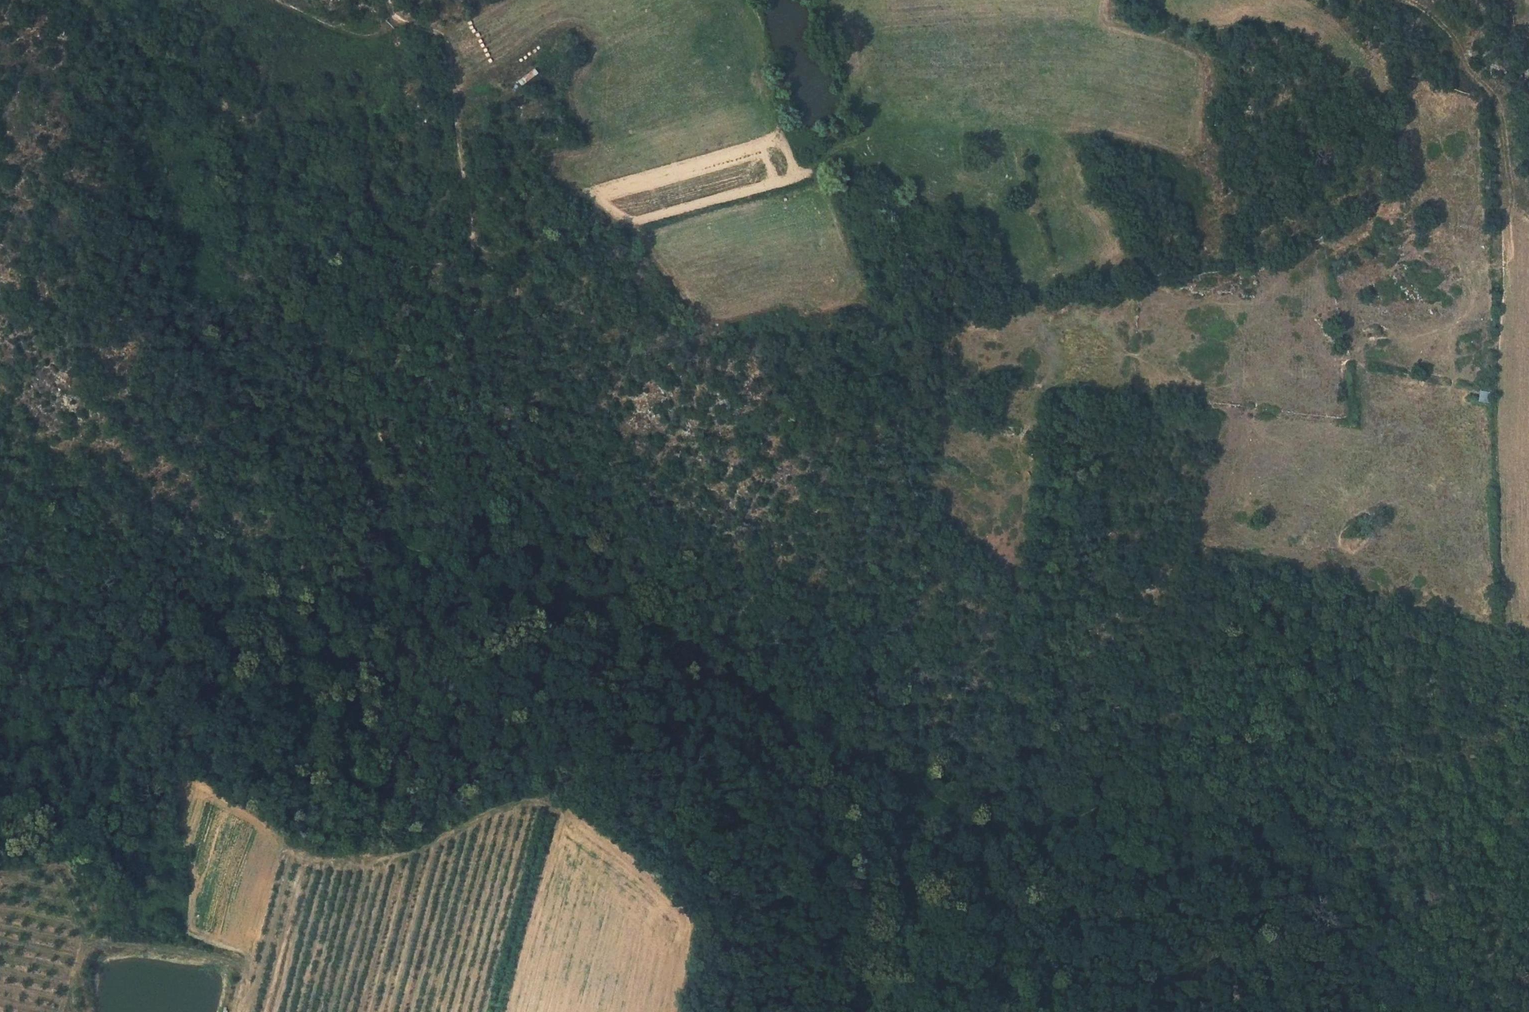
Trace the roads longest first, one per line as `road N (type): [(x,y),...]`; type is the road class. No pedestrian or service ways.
road 1 (track): [(1470,1011),(1471,992),(1415,915),(1376,879),(1240,823),(1150,799),(1058,808),(995,793)]
road 2 (track): [(388,0),(400,21),(443,35),(474,241)]

